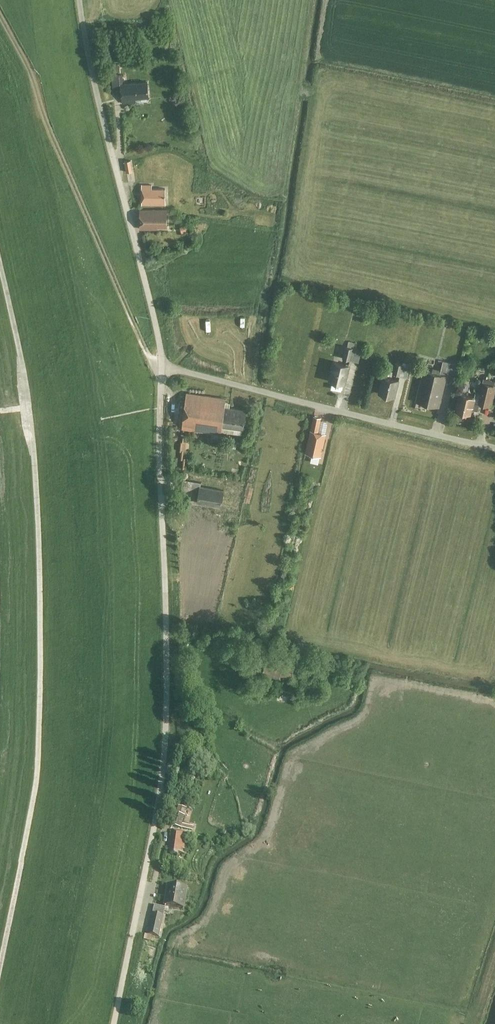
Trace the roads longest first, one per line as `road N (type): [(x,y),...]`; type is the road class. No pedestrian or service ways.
road 1 (track): [(0,971),(37,786),(42,644),(30,407),(0,260)]
road 2 (residential): [(112,1023),(162,755),(162,368)]
road 3 (track): [(0,9),(150,359),(162,368)]
road 4 (residential): [(162,368),(494,447)]
road 5 (residential): [(162,368),(85,45)]

